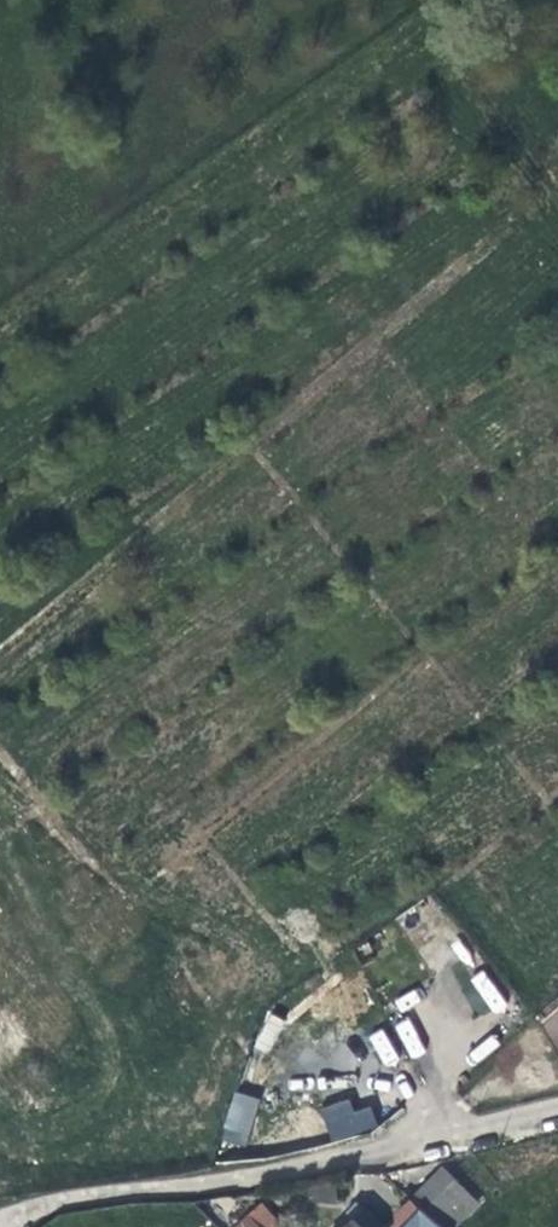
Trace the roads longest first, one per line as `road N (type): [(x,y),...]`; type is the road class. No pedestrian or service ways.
road 1 (track): [(0,1220),(56,1201),(201,1180),(557,1102)]

